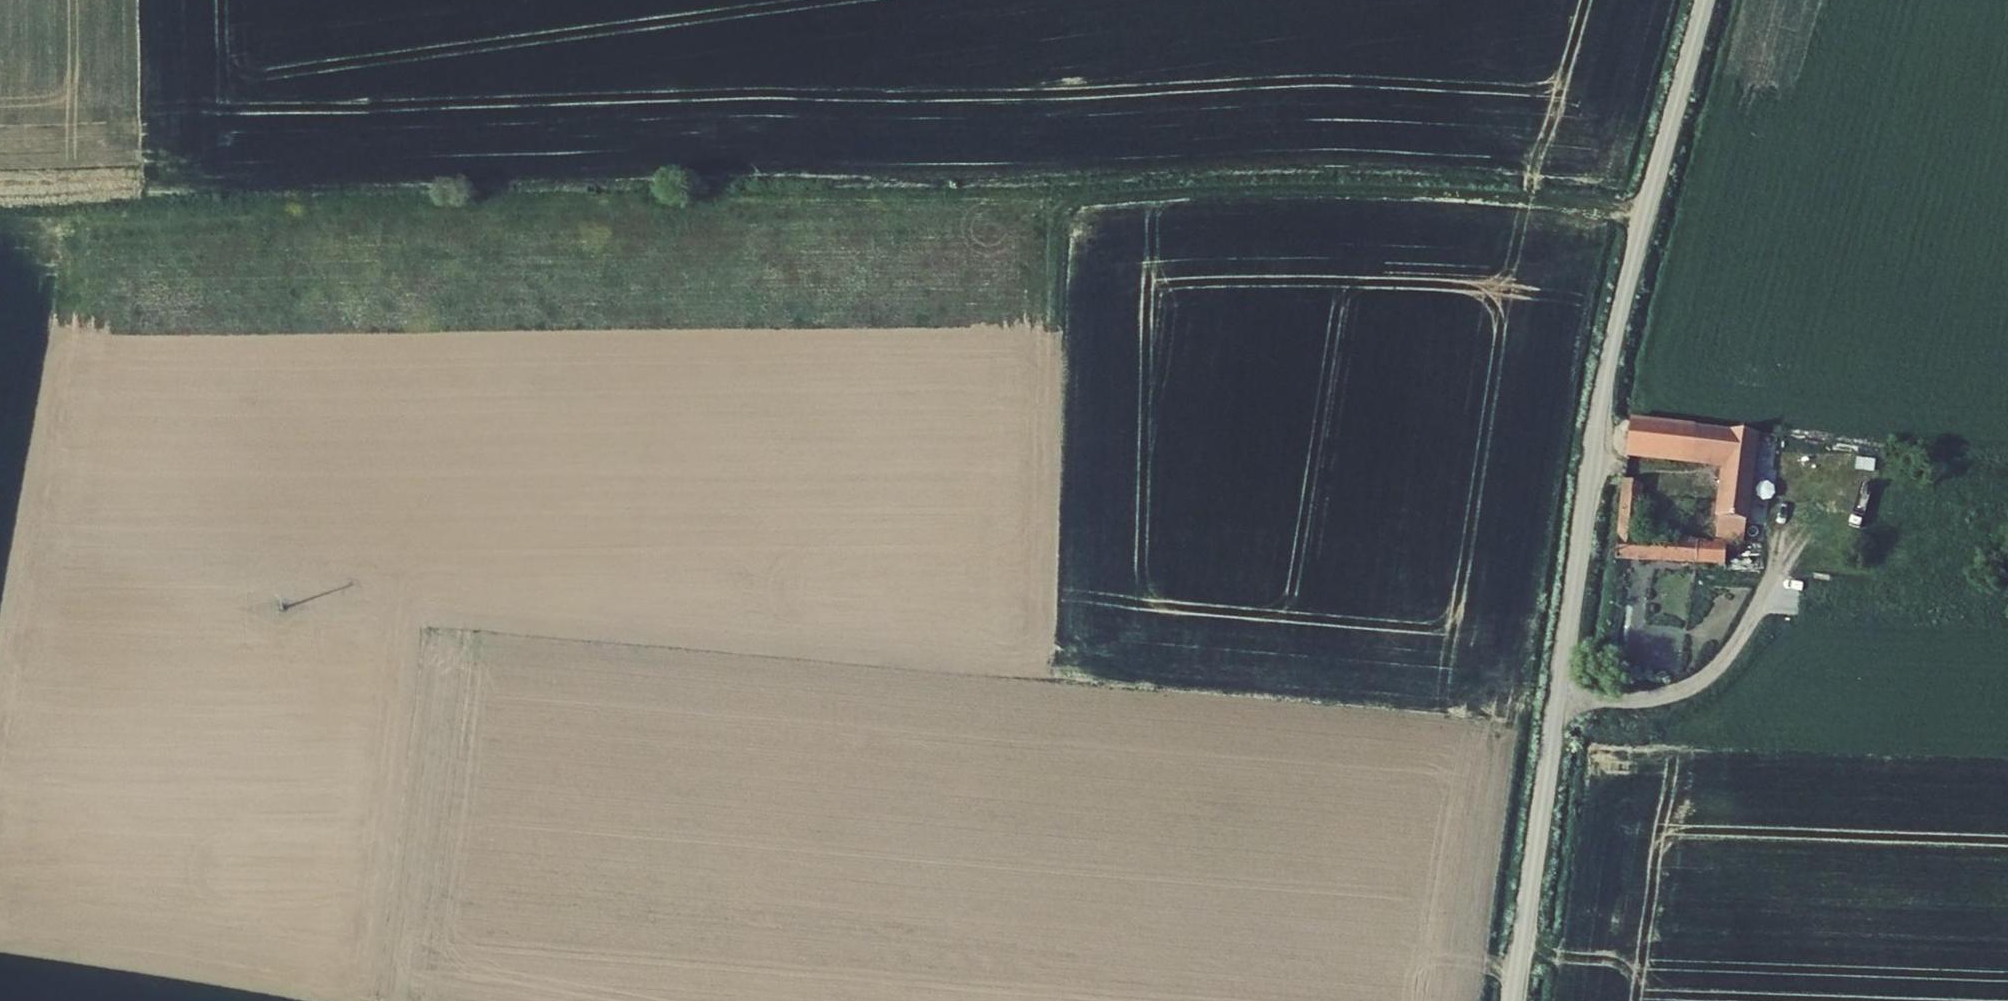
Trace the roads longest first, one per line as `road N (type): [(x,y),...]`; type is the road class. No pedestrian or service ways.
road 1 (unclassified): [(1704,0),(1605,393),(1516,1000)]

